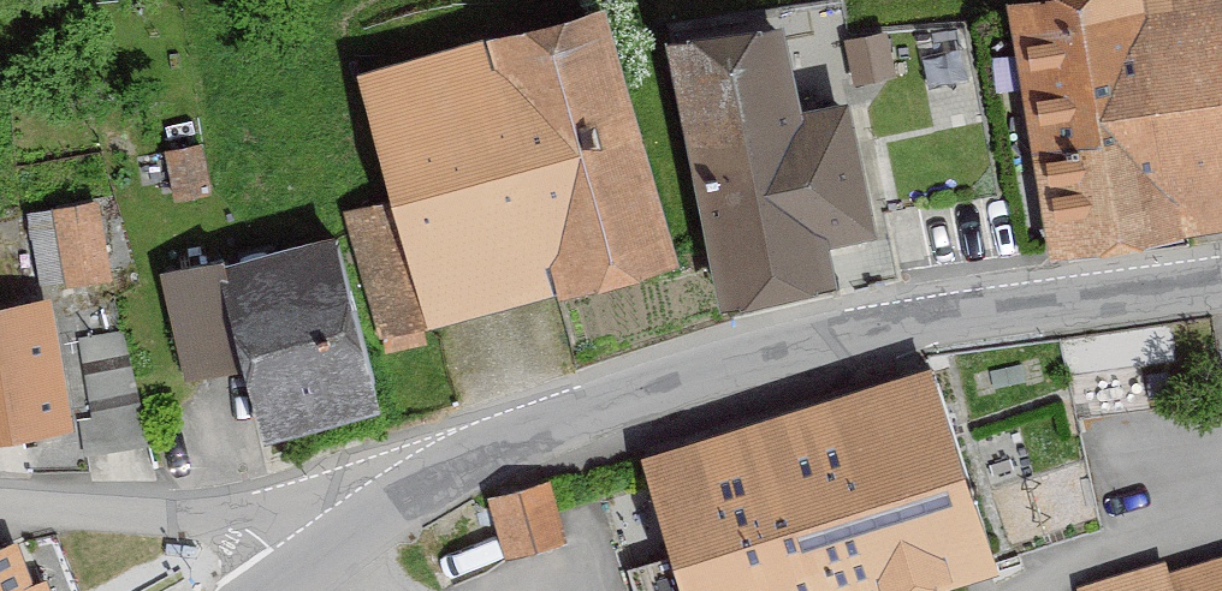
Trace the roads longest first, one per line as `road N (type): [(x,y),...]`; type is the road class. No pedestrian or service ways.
road 1 (unclassified): [(302,568),(467,462),(636,389),(838,337),(1221,274)]
road 2 (residential): [(302,568),(223,519),(0,506)]

